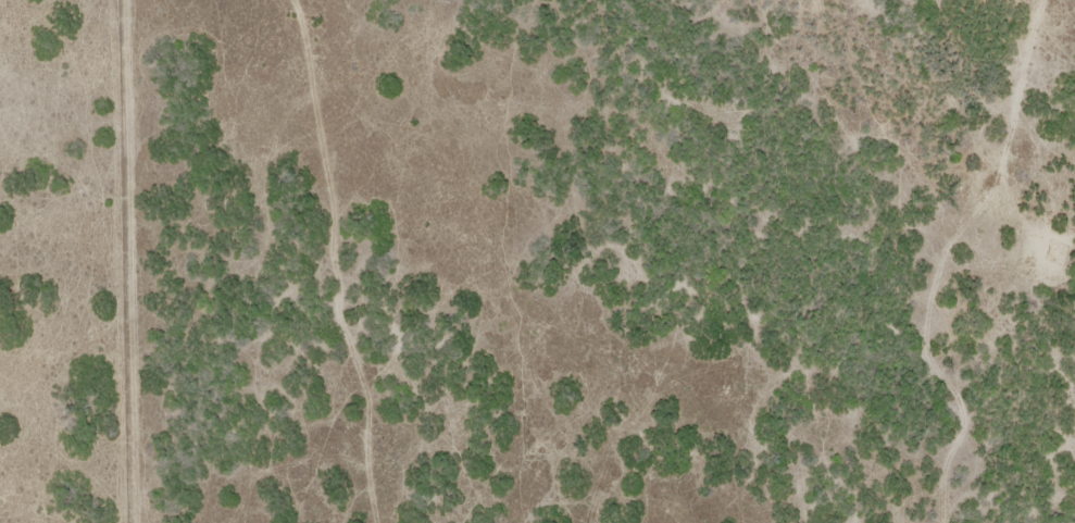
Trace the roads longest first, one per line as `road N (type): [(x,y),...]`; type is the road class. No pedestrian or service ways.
road 1 (residential): [(942,522),(971,403),(976,260),(1059,0)]
road 2 (residential): [(285,0),(384,354),(406,522)]

